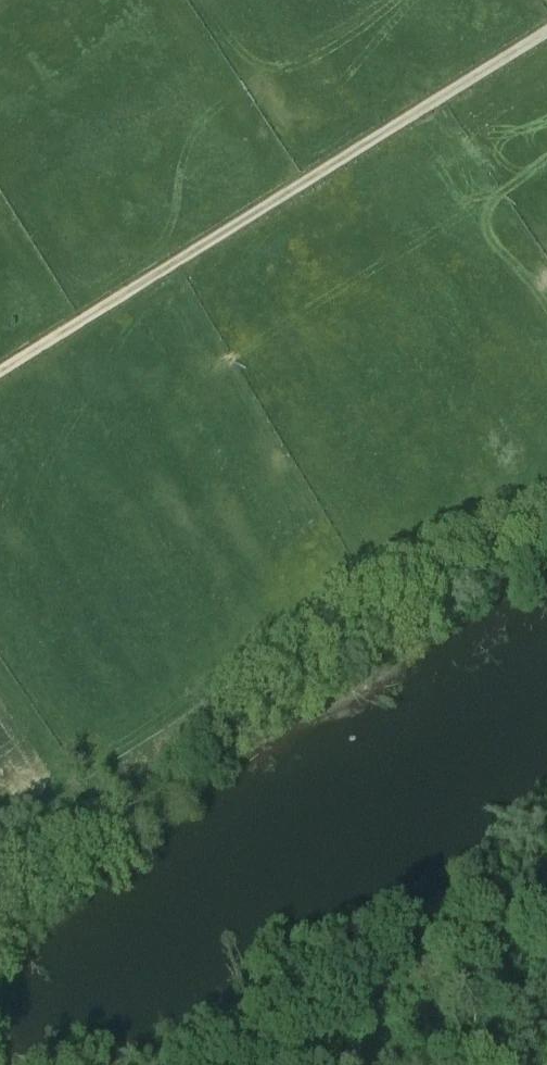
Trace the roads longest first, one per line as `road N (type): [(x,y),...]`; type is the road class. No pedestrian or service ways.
road 1 (track): [(546,35),(0,375)]
road 2 (track): [(0,688),(73,803)]

